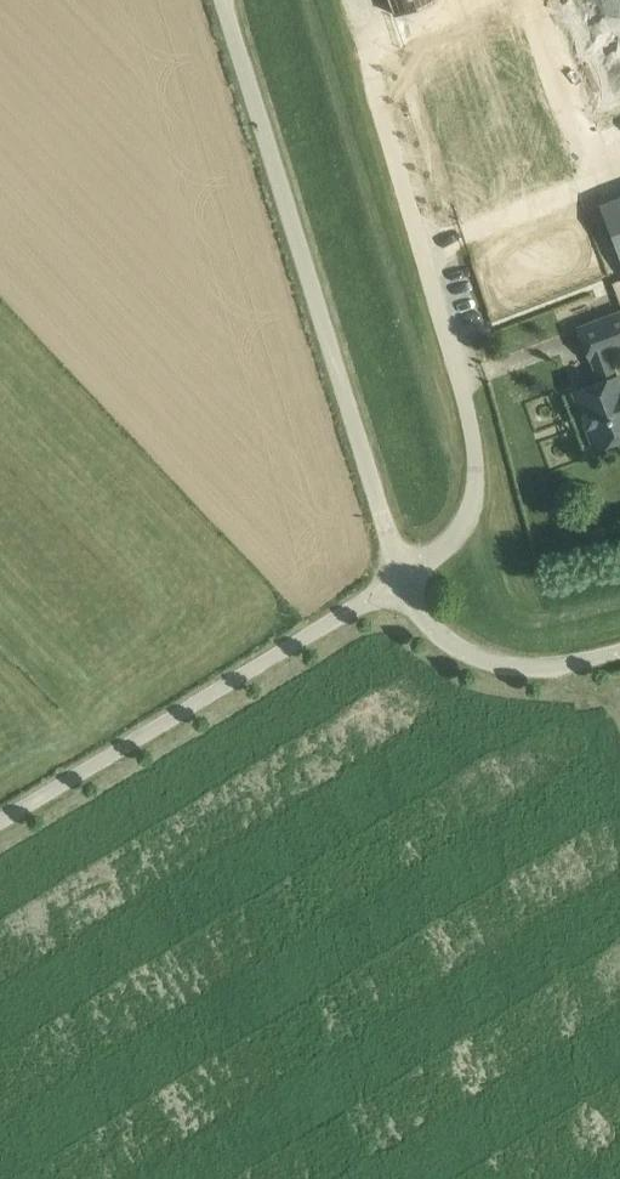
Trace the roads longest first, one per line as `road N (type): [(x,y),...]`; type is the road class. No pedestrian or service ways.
road 1 (track): [(619,601),(535,619),(519,618),(493,597),(308,0)]
road 2 (unclassified): [(401,585),(222,0)]
road 3 (unclassified): [(0,827),(401,585)]
road 4 (unclassified): [(401,585),(437,634),(488,665),(532,676),(619,654)]

